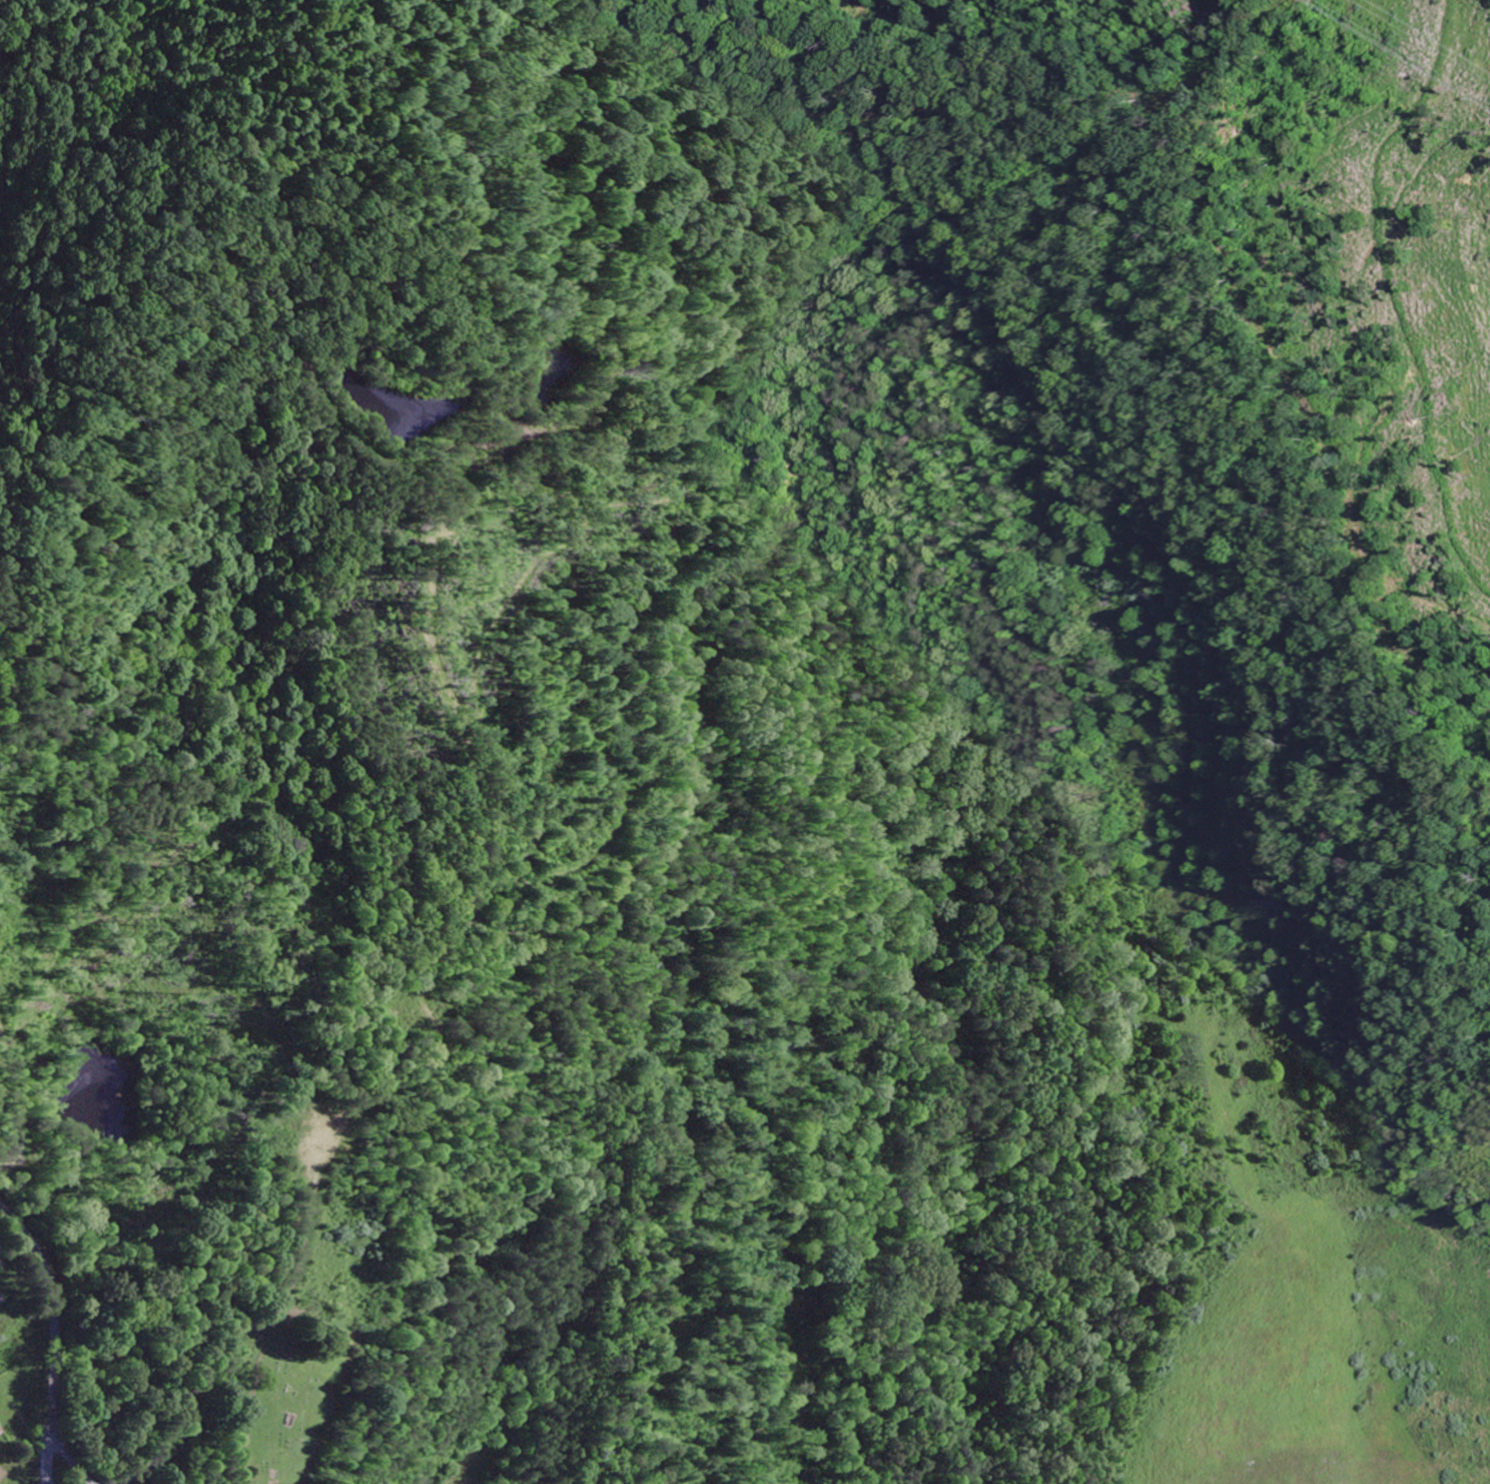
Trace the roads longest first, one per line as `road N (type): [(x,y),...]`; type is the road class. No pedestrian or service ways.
road 1 (residential): [(52,1483),(55,1291),(32,1240),(0,1207)]

